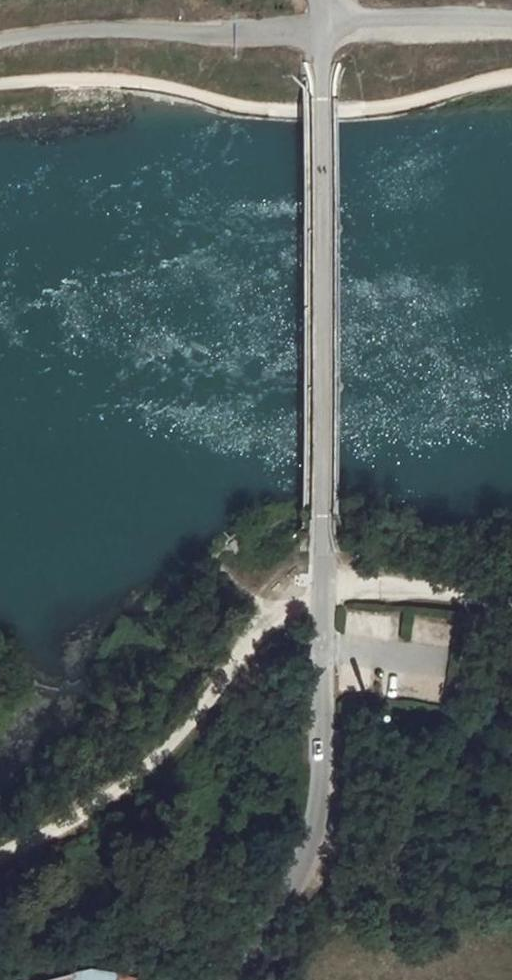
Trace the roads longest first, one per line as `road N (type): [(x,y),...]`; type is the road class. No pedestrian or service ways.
road 1 (unclassified): [(321,524),(321,0)]
road 2 (track): [(0,46),(93,33),(511,22)]
road 3 (residential): [(235,979),(313,824),(321,524)]
road 4 (track): [(321,594),(265,603),(224,669)]
road 5 (track): [(440,591),(368,567),(321,594)]

